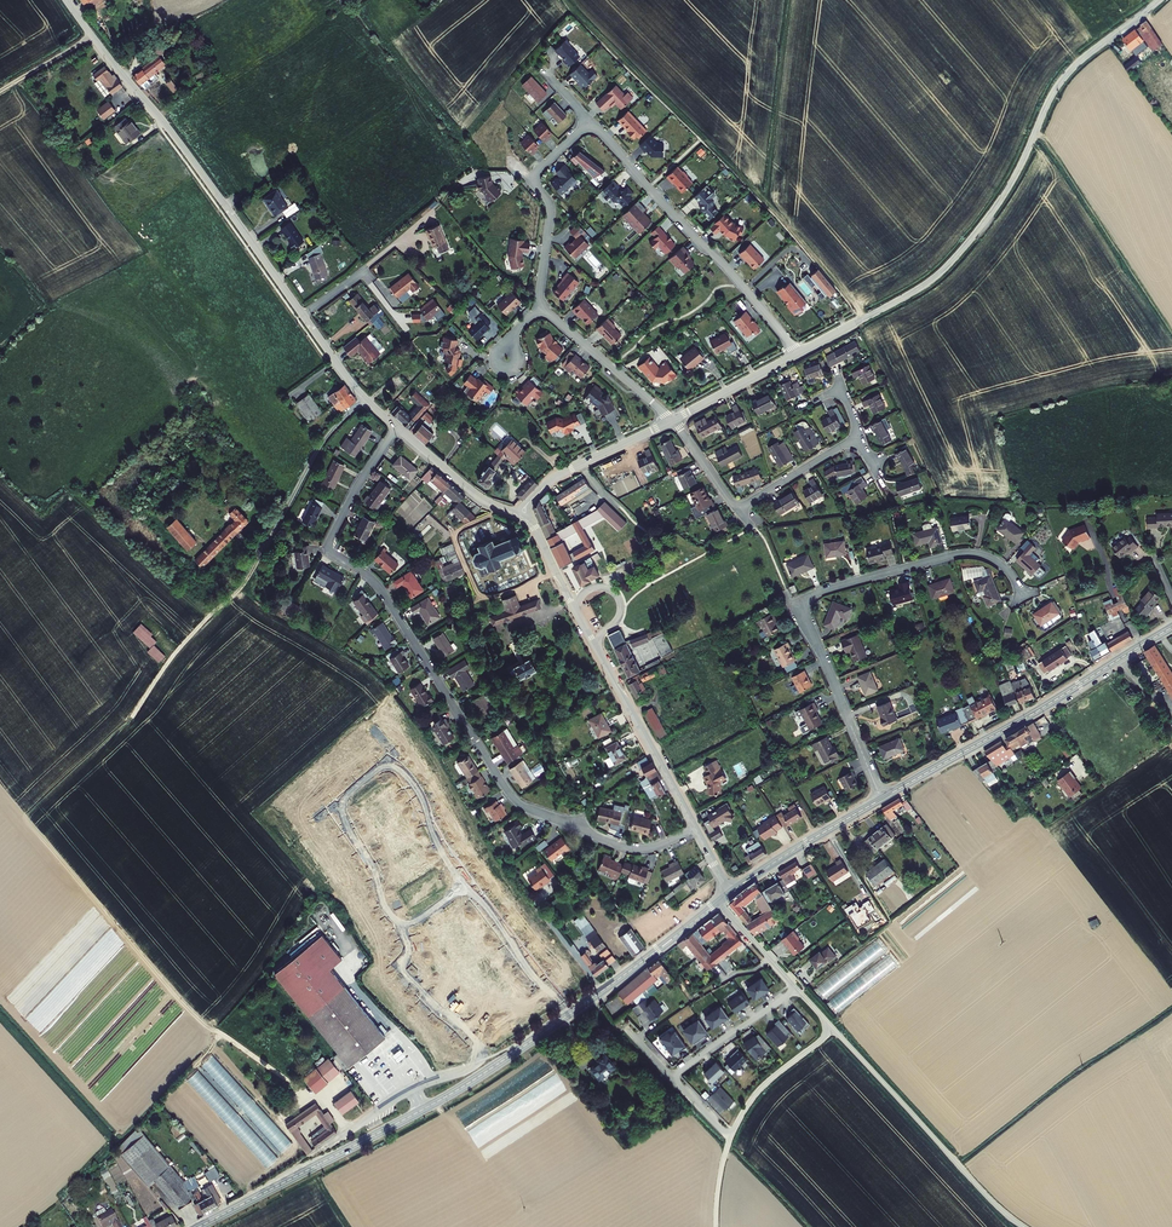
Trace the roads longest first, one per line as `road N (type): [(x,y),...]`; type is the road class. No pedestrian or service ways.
road 1 (track): [(348,1129),(328,1102),(298,1090),(182,1004),(45,842),(162,668),(240,589),(321,444),(363,398)]
road 2 (residential): [(696,828),(634,849),(527,809),(509,793),(382,591),(330,550),(358,485),(398,428)]
road 3 (tertiary): [(720,900),(474,1080),(198,1226)]
road 4 (tertiary): [(799,353),(944,269),(1003,196),(1059,83),(1159,0)]
road 5 (residential): [(881,799),(797,606),(840,585),(969,553),(1001,564),(1025,597)]
road 6 (track): [(859,321),(764,203),(570,0)]
road 7 (residential): [(66,0),(303,314)]
road 8 (tertiary): [(521,514),(696,828)]
road 9 (tertiary): [(1171,627),(881,799)]
road 10 (residential): [(590,121),(799,353)]
road 11 (unclassified): [(833,1029),(1024,1226)]
road 12 (track): [(1036,130),(1171,334)]
road 13 (residential): [(540,307),(550,211),(537,176),(590,121)]
road 14 (track): [(497,507),(455,535),(481,598),(556,572)]
road 15 (tertiary): [(521,514),(554,479),(673,420)]
road 16 (tertiary): [(881,799),(730,893)]
road 17 (residential): [(673,420),(540,307)]
road 18 (residential): [(303,314),(432,212)]
road 19 (residential): [(797,989),(672,1077)]
road 20 (unclassified): [(833,1029),(757,1094),(730,1138)]
road 21 (residential): [(398,428),(478,496),(521,514)]
road 22 (residential): [(303,314),(359,393),(398,428)]
road 23 (residential): [(859,435),(736,509)]
road 24 (tertiary): [(673,420),(799,353)]

